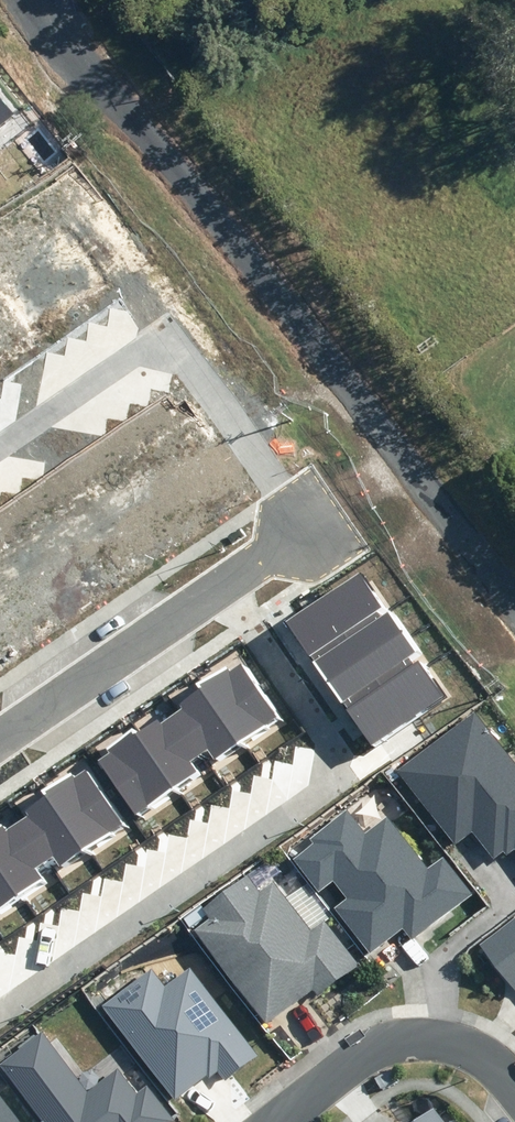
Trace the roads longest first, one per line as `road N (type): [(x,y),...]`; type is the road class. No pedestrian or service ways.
road 1 (unclassified): [(514,584),(65,56),(30,0)]
road 2 (unknown): [(0,1004),(347,767),(225,583)]
road 3 (unknown): [(0,740),(409,456)]
road 4 (unknown): [(0,450),(180,329),(314,522)]
road 5 (residential): [(277,1121),(377,1044),(423,1038),(474,1055),(514,1094)]

